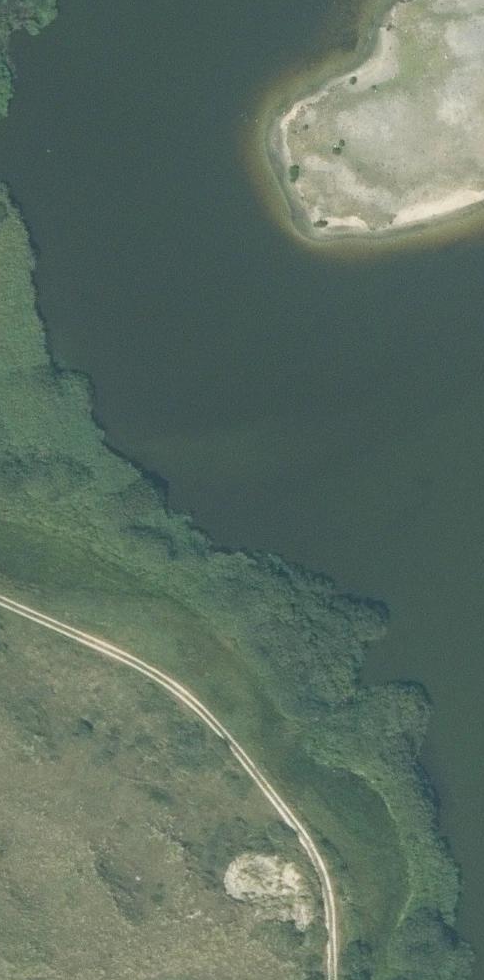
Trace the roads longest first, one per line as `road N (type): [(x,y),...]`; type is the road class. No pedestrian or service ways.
road 1 (track): [(335,979),(330,875),(277,798),(153,672),(0,606)]

